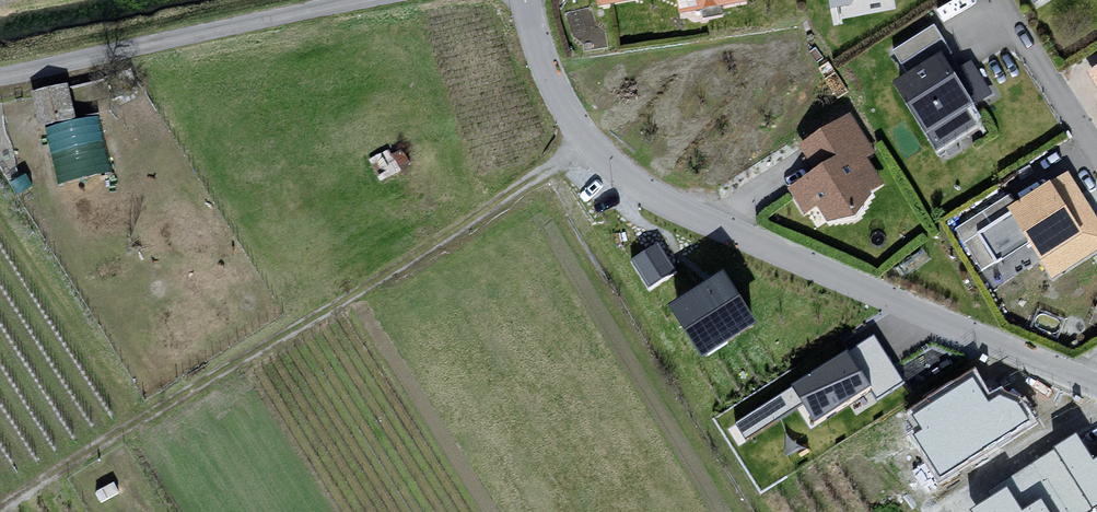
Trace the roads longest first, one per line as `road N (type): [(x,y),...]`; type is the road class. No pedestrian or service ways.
road 1 (residential): [(525,0),(582,144),(645,193),(1096,392)]
road 2 (track): [(2,511),(582,144)]
road 3 (unclassified): [(369,0),(0,78)]

